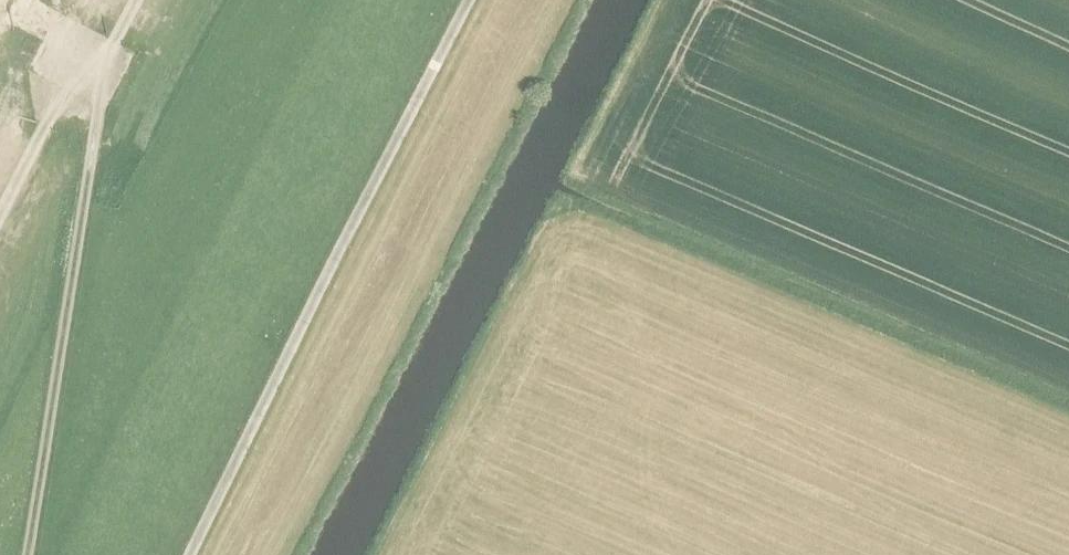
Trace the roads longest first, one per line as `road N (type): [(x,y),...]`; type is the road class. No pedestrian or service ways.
road 1 (track): [(477,0),(196,554)]
road 2 (track): [(22,554),(100,60)]
road 3 (track): [(0,211),(64,83),(100,60),(132,0)]

